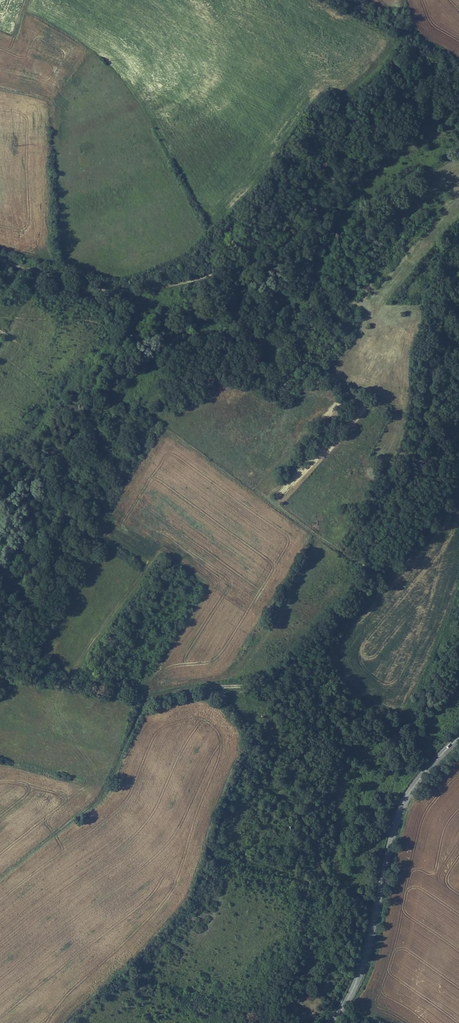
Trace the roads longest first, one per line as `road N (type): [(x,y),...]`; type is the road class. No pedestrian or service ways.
road 1 (track): [(458,95),(328,208),(240,270),(126,295),(0,257)]
road 2 (track): [(0,878),(100,798),(151,700),(240,685)]
road 3 (tertiary): [(458,737),(400,808),(361,971),(329,1022)]
road 4 (unclassified): [(458,472),(387,572),(343,618),(266,679),(240,685)]

